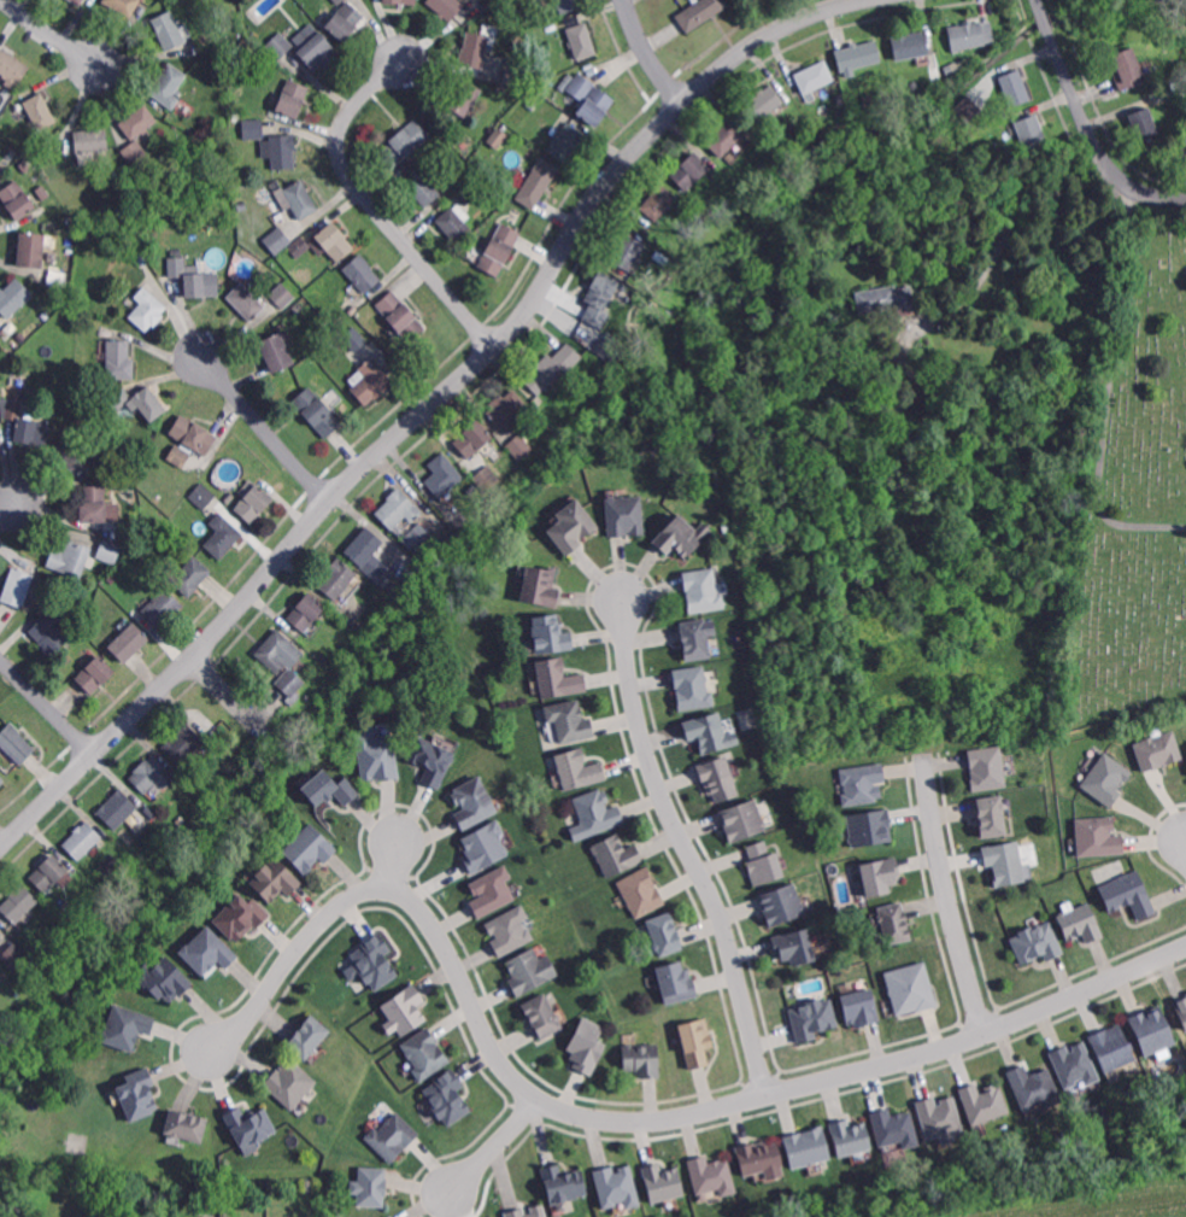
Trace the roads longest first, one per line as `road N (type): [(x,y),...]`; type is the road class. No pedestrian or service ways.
road 1 (residential): [(205,1059),(258,1006),(307,938),(377,879),(397,844),(404,883),(430,908),(519,1067),(557,1099),(624,1116),(688,1112),(998,1024),(1185,938)]
road 2 (residential): [(0,847),(217,632),(328,499),(511,330),(628,157),(746,48),(804,16),(856,0)]
road 3 (residential): [(624,599),(653,742),(730,911),(779,1088)]
road 4 (residential): [(495,345),(344,164),(339,139),(351,110),(403,60)]
road 5 (residential): [(930,748),(947,858),(998,1024)]
road 6 (residential): [(1040,0),(1106,162),(1129,185),(1185,199)]
road 7 (residential): [(328,499),(205,361)]
road 8 (residential): [(544,1092),(451,1193)]
road 9 (residential): [(94,753),(0,655)]

